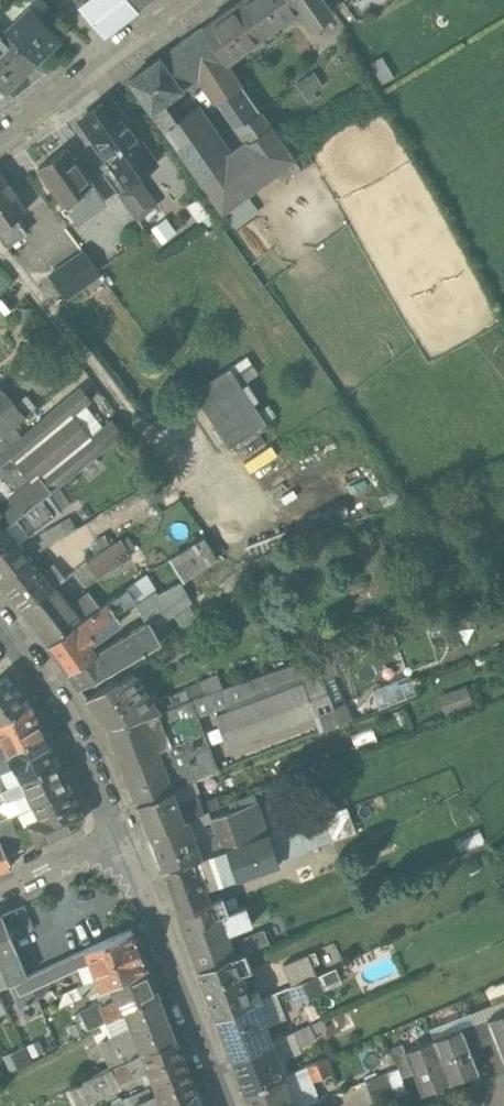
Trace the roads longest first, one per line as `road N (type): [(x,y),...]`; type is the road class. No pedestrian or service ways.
road 1 (residential): [(229,1105),(128,843)]
road 2 (residential): [(128,843),(96,762),(0,616)]
road 3 (residential): [(0,135),(184,0)]
road 4 (residential): [(0,899),(128,843)]

